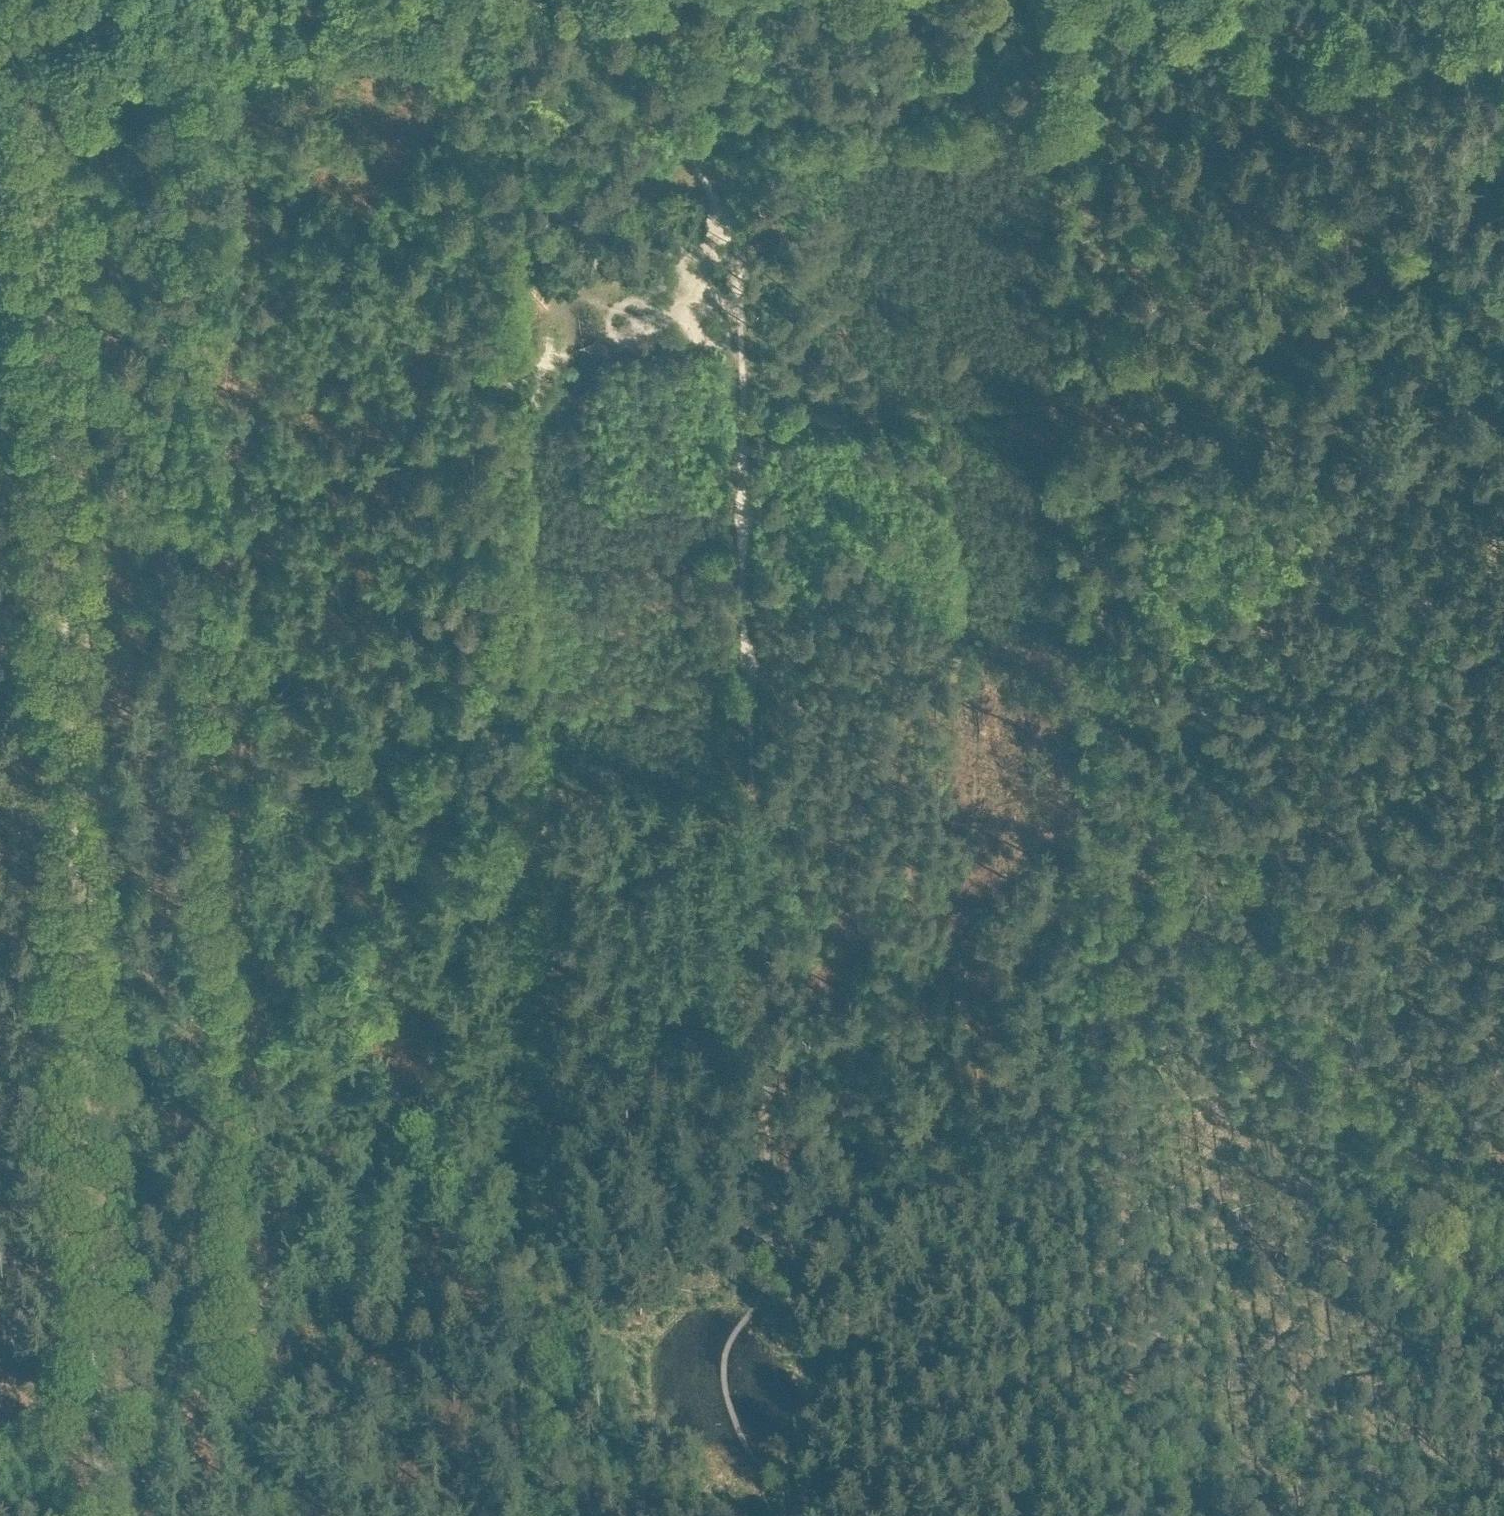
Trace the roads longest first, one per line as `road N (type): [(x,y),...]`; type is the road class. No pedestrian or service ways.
road 1 (track): [(40,35),(345,0)]

